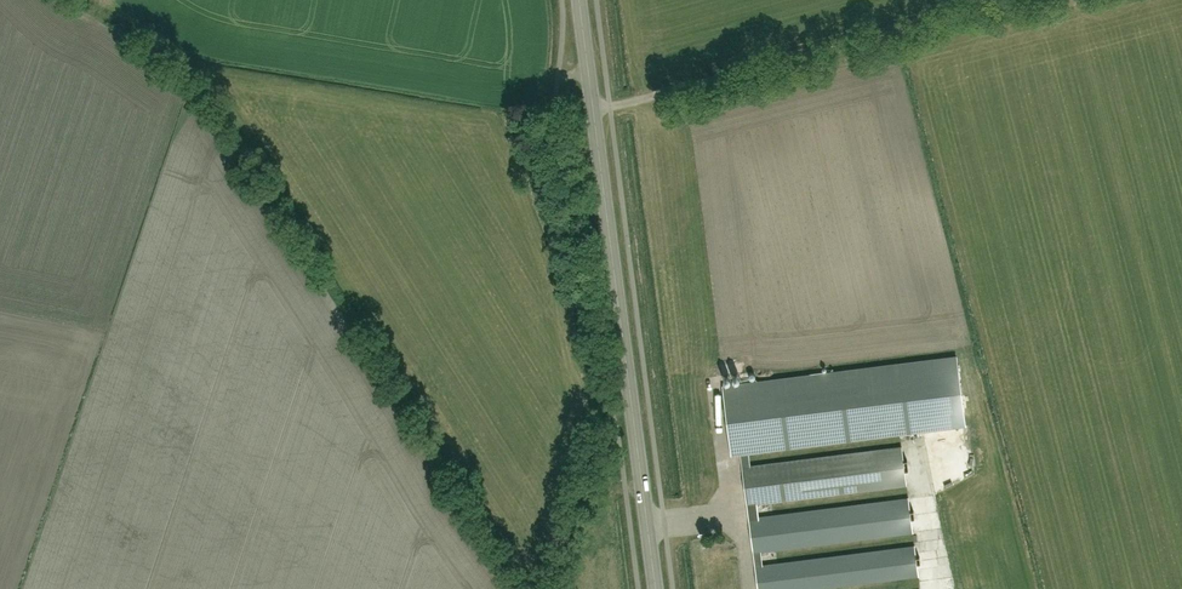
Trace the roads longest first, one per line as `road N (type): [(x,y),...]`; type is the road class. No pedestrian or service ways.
road 1 (track): [(105,0),(127,26),(203,79),(535,588)]
road 2 (secondary): [(656,588),(593,110)]
road 3 (track): [(1035,0),(612,107)]

